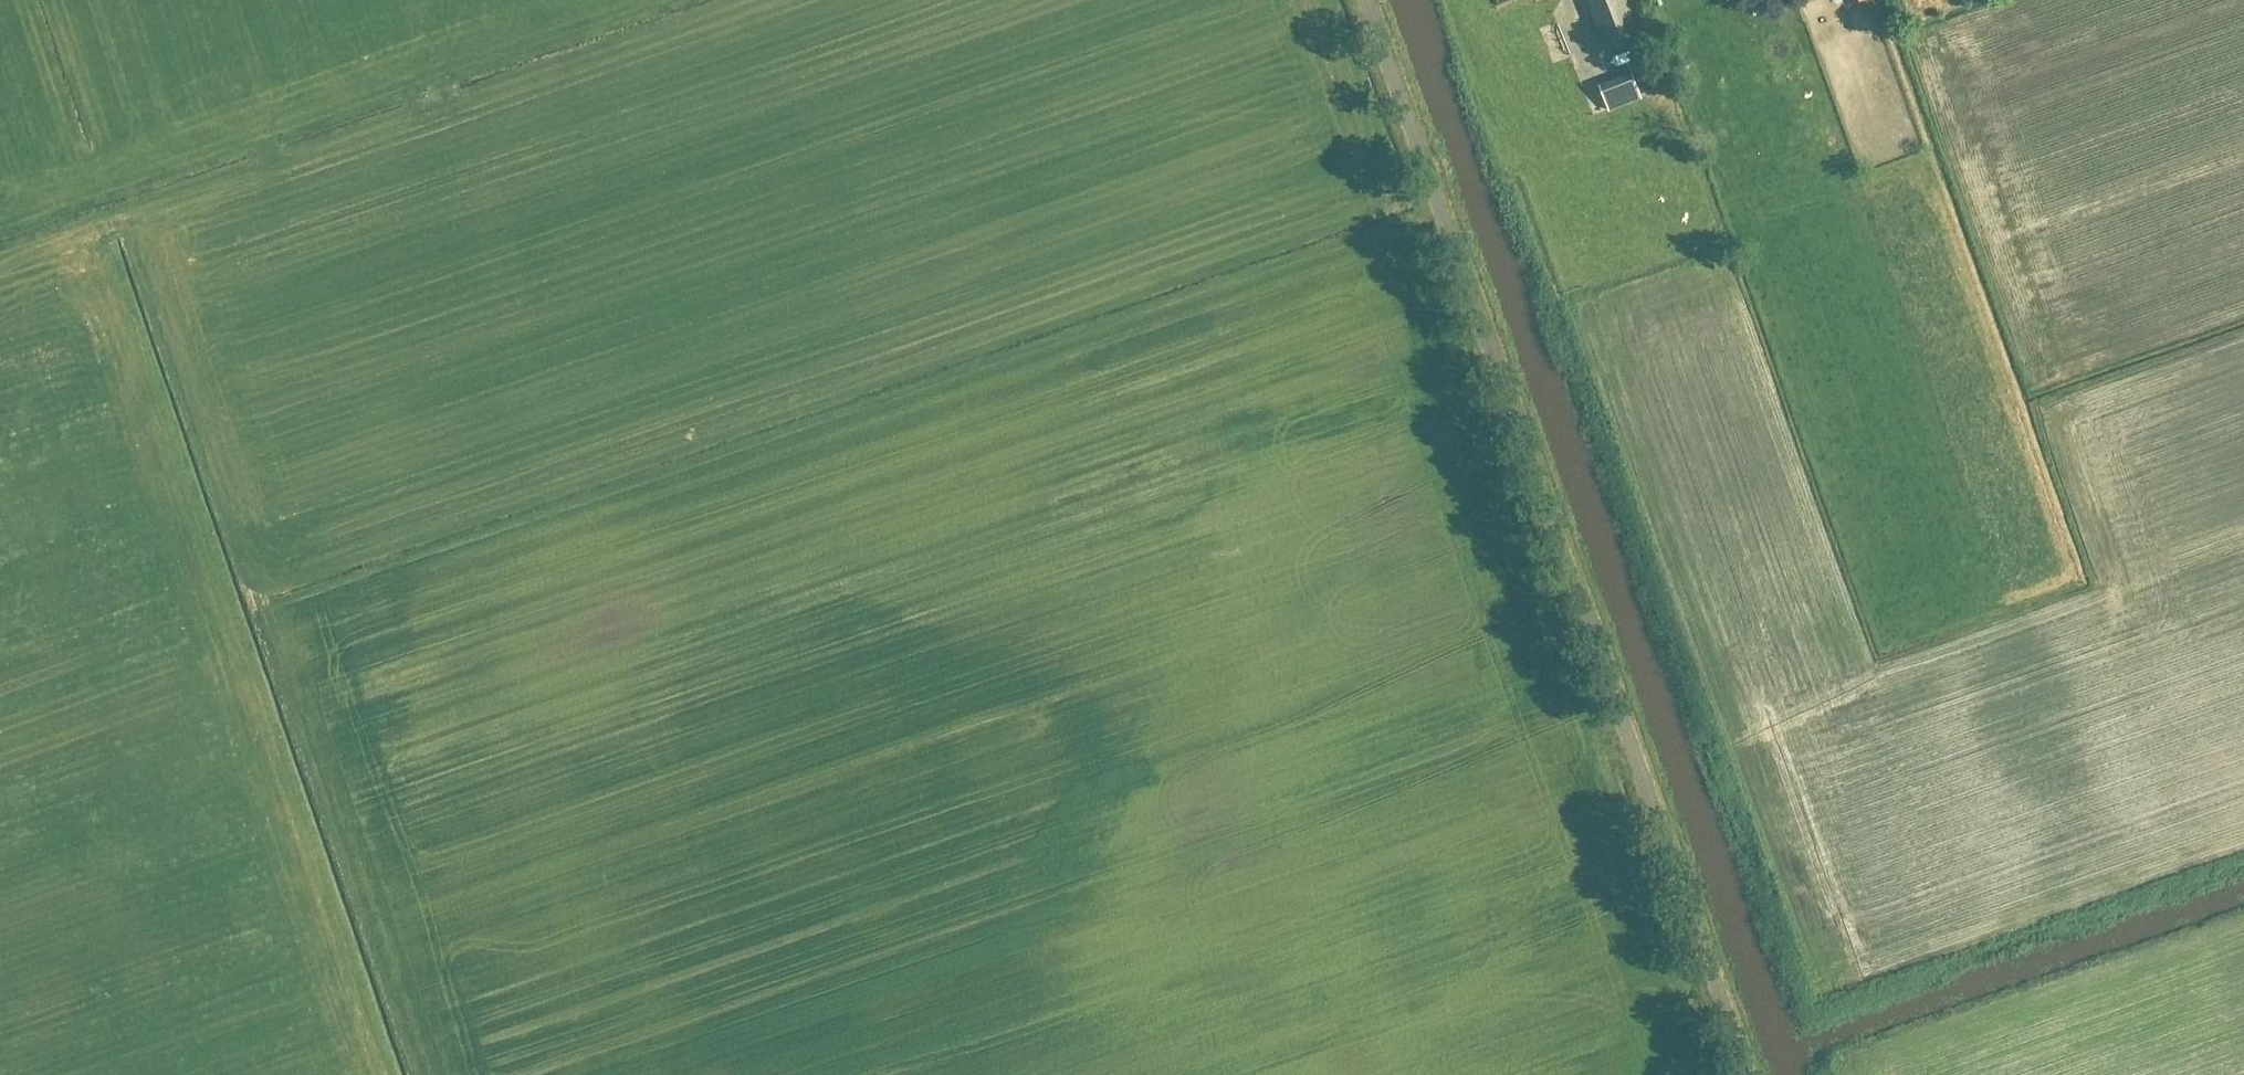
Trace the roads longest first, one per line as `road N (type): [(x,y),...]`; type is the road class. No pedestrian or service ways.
road 1 (unclassified): [(1745,1074),(1361,0)]

